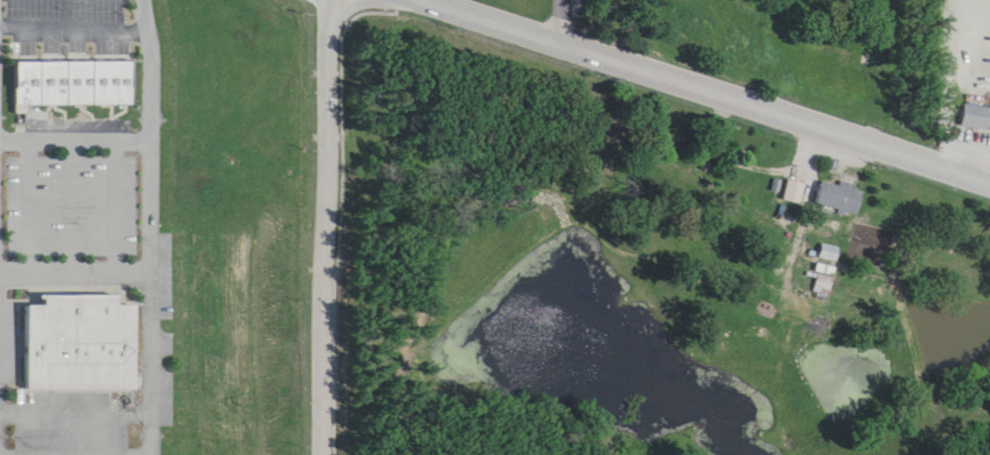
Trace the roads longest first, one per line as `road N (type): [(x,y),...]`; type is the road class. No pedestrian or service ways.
road 1 (tertiary): [(335,0),(328,454)]
road 2 (tertiary): [(989,172),(563,31)]

